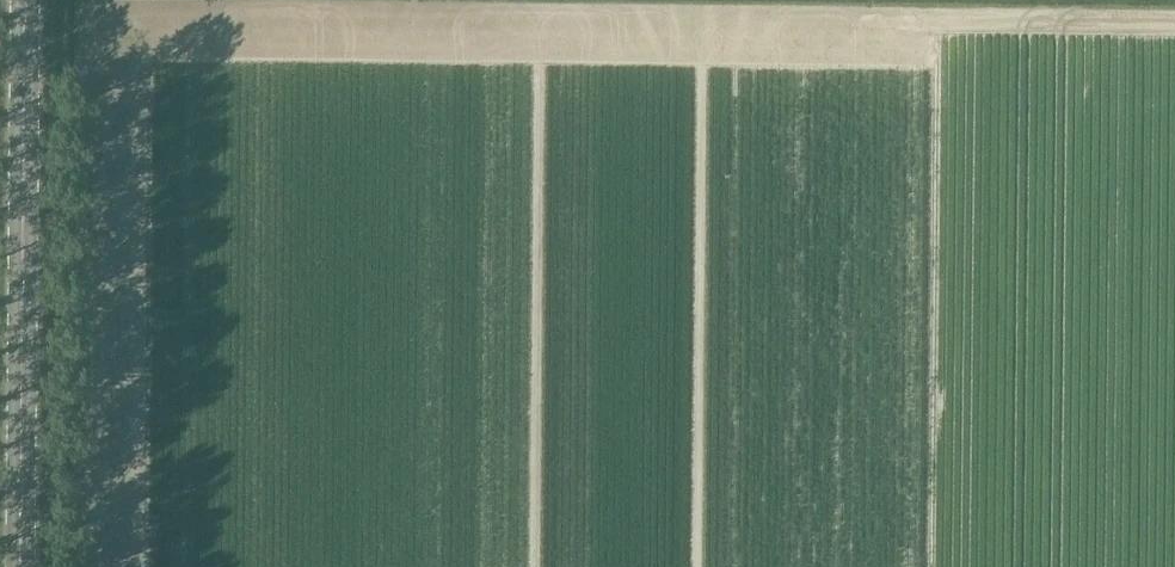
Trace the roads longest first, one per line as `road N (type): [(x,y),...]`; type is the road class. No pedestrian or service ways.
road 1 (secondary): [(20,566),(24,0)]

